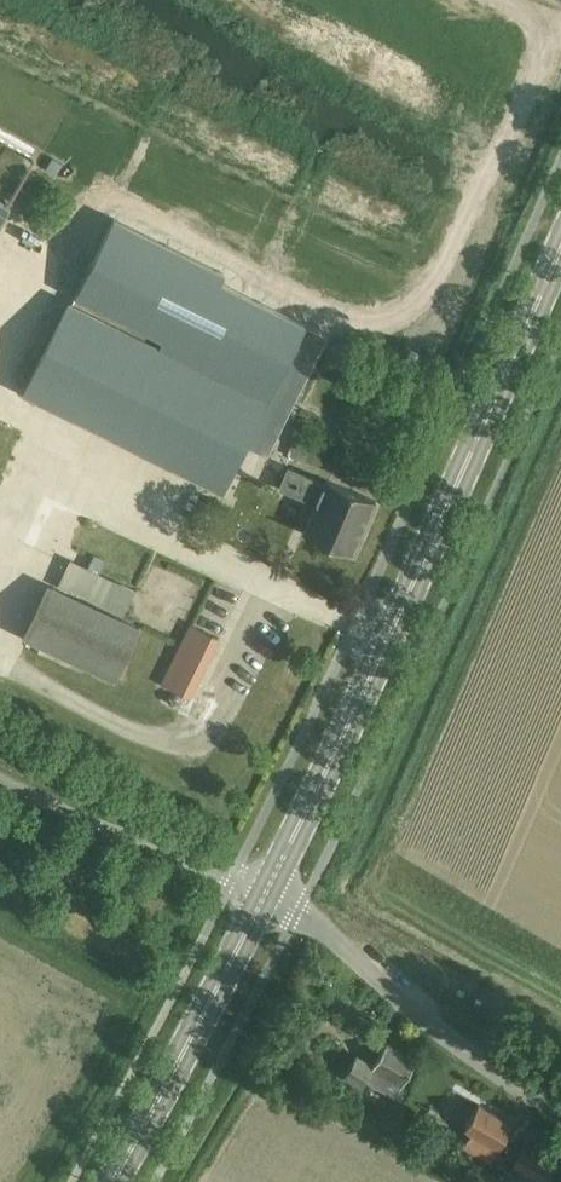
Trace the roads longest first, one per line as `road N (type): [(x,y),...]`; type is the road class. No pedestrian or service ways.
road 1 (track): [(0,384),(48,291),(101,241),(138,226),(159,226),(341,314),(387,317),(420,299),(489,179),(546,45),(548,23),(517,0)]
road 2 (secondary): [(268,891),(560,245)]
road 3 (unclassified): [(560,1110),(437,1024),(303,905),(268,891)]
road 4 (secondary): [(114,1181),(268,891)]
road 5 (unclassified): [(268,891),(0,780)]

